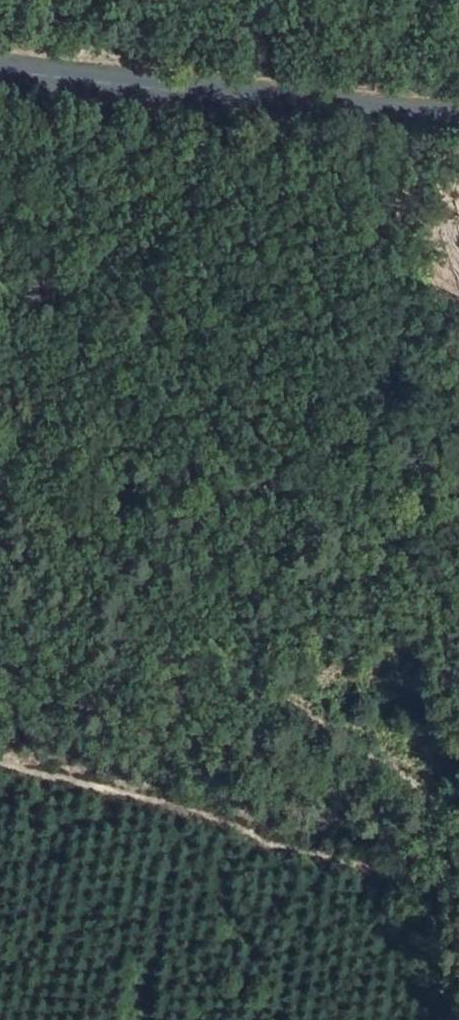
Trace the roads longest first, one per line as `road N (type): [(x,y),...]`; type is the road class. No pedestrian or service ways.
road 1 (tertiary): [(458,121),(0,71)]

